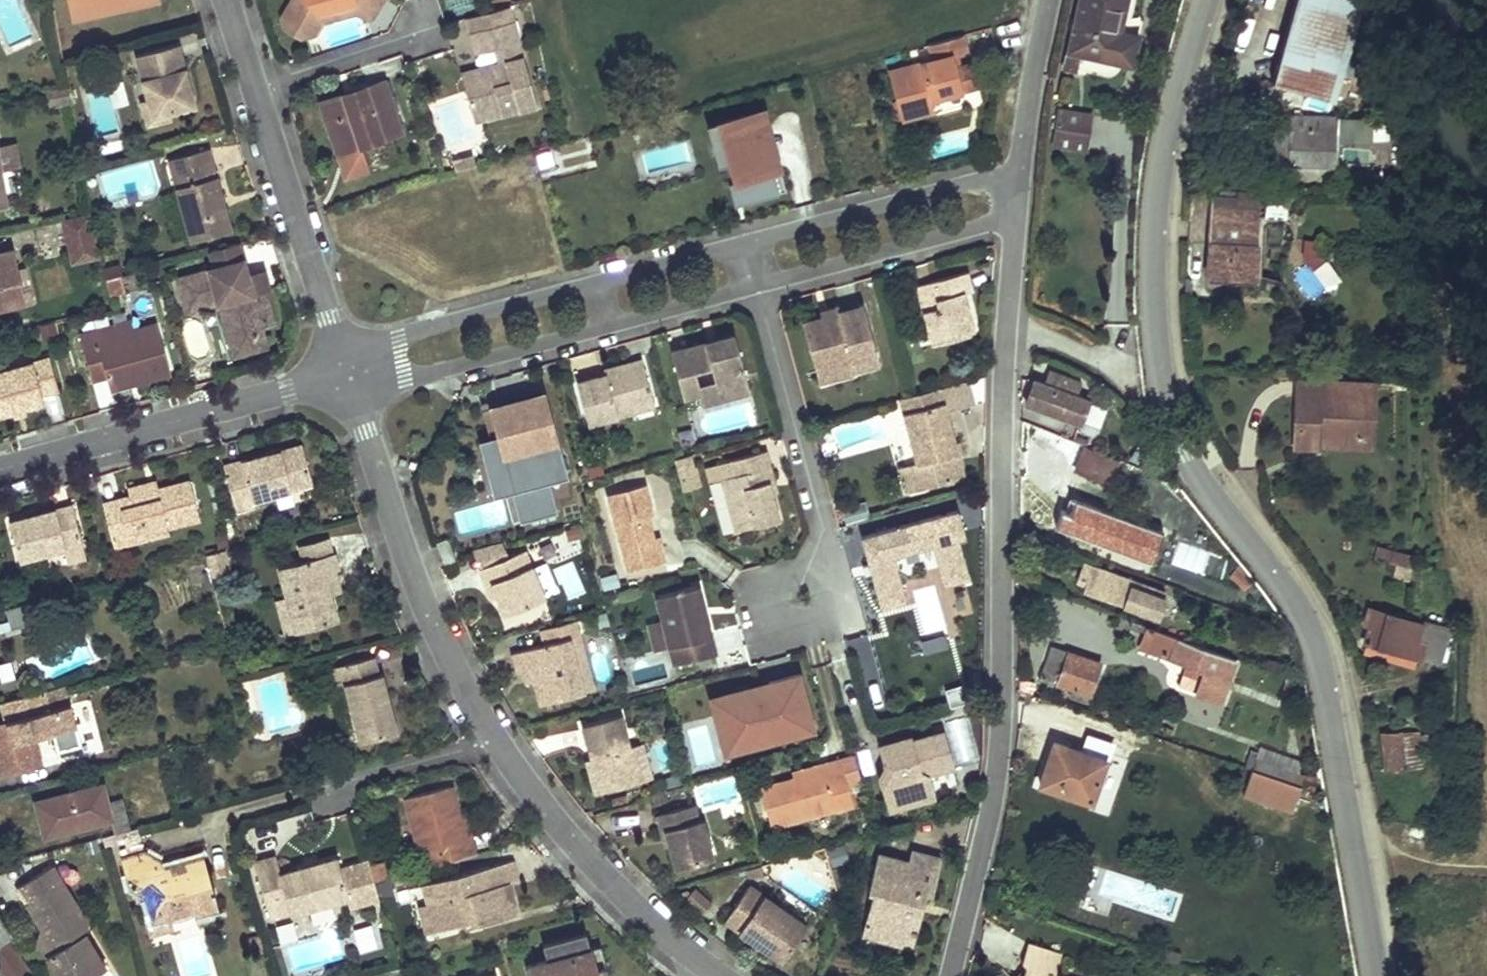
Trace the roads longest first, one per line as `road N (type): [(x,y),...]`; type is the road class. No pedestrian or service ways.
road 1 (residential): [(1375,975),(1319,648),(1297,597),(1183,451),(1160,363),(1153,309),(1166,130),(1205,0)]
road 2 (residential): [(1015,222),(999,775),(950,975)]
road 3 (residential): [(494,743),(414,573),(347,374)]
road 4 (residential): [(347,374),(0,468)]
road 5 (residential): [(724,975),(631,902),(494,743)]
road 6 (residential): [(347,374),(257,90)]
road 7 (residential): [(840,557),(760,284)]
road 8 (residential): [(1018,179),(994,176),(746,232)]
road 9 (residential): [(347,374),(421,377),(609,325)]
road 10 (residential): [(593,277),(407,332),(347,374)]
road 11 (residential): [(760,284),(992,221),(1015,222)]
road 12 (residential): [(840,557),(761,581),(778,635),(856,613)]
road 13 (residential): [(257,90),(436,28)]
road 14 (residential): [(1050,0),(1018,179)]
road 15 (residential): [(494,743),(327,783)]
road 16 (residential): [(746,232),(593,277)]
road 17 (residential): [(609,325),(760,284)]

